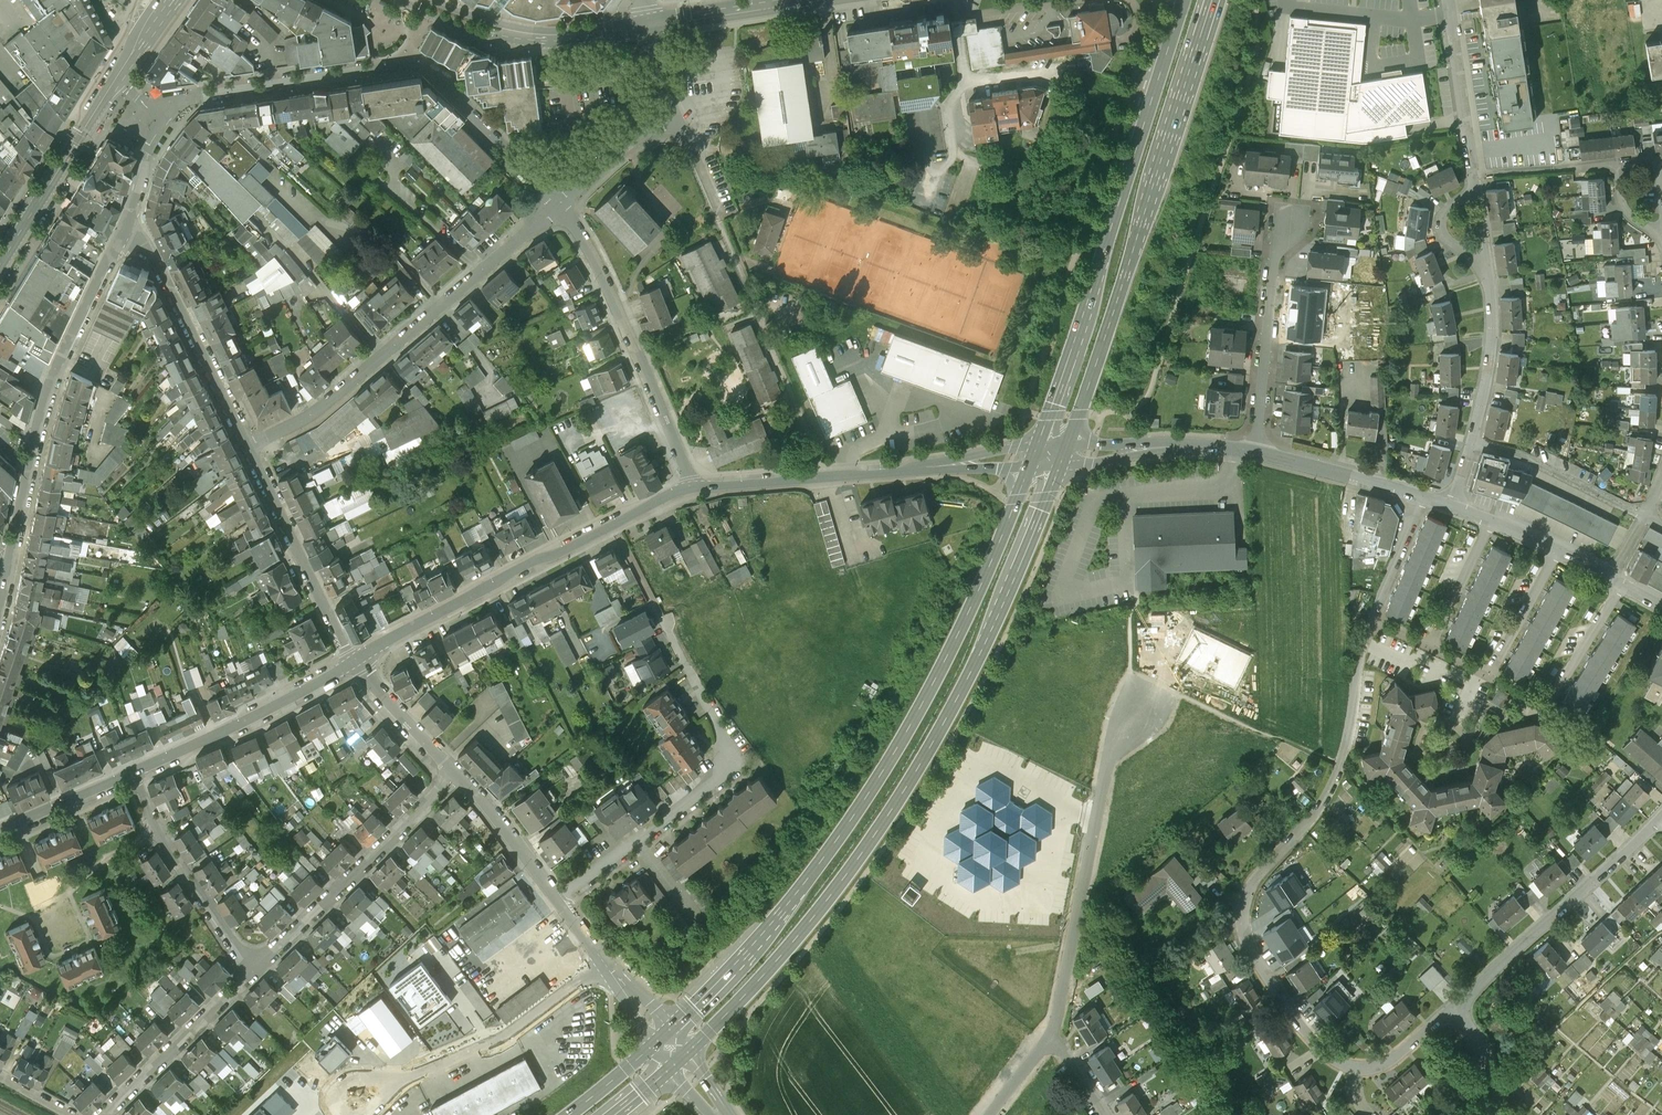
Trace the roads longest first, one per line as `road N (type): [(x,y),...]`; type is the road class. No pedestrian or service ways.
road 1 (primary): [(681,1059),(769,971),(921,765),(1001,610),(1064,452)]
road 2 (primary): [(1036,454),(978,595),(885,768),(759,941),(664,1037)]
road 3 (residential): [(1376,1067),(1348,1064),(1317,1046),(1244,932),(1249,895),(1308,826),(1338,775),(1371,615)]
road 4 (primary): [(1184,0),(1036,454)]
road 5 (primary): [(1064,452),(1127,279),(1212,0)]
road 6 (residential): [(559,206),(419,63),(168,103)]
road 7 (residential): [(0,599),(43,418),(128,215)]
road 8 (residential): [(559,206),(337,397),(250,445)]
road 9 (residential): [(559,902),(725,774),(723,735),(661,617)]
road 10 (residential): [(692,489),(356,661)]
road 11 (residential): [(1051,1035),(1114,738),(1138,711)]
road 12 (residential): [(692,489),(614,300),(559,206)]
road 13 (residential): [(461,776),(253,969)]
road 14 (residential): [(1455,1007),(1661,821)]
road 15 (residential): [(128,215),(250,445)]
road 16 (residential): [(356,661),(133,779)]
road 17 (residential): [(730,245),(824,477)]
road 18 (residential): [(250,445),(356,661)]
road 19 (residential): [(1257,453),(1281,231),(1288,221)]
road 20 (secondary): [(426,3),(536,37),(648,24)]
road 21 (residential): [(133,779),(253,969)]
road 22 (residential): [(253,969),(119,1100),(92,1114)]
road 23 (tertiary): [(0,263),(115,80)]
road 24 (residential): [(1036,454),(824,477)]
road 25 (residential): [(1490,671),(1554,698),(1623,585)]
road 26 (residential): [(1064,452),(1209,446),(1257,453)]
road 27 (residential): [(1646,517),(1519,454),(1472,442)]
road 28 (residential): [(1473,185),(1448,0)]
road 29 (residential): [(1472,442),(1490,350),(1487,272)]
road 30 (residential): [(559,902),(664,1037)]
road 31 (residential): [(1257,453),(1420,495)]
road 32 (residential): [(461,776),(559,902)]
road 33 (residential): [(356,661),(461,776)]
road 34 (secondary): [(648,24),(801,0)]
road 35 (residential): [(133,779),(0,833)]
road 36 (residential): [(1661,157),(1617,163),(1625,209),(1661,239)]
road 37 (residential): [(1490,671),(1557,551)]
road 38 (residential): [(1434,644),(1491,521)]
road 39 (track): [(1138,711),(1129,672),(1130,612),(1139,597),(1127,584)]
road 40 (residential): [(824,477),(692,489)]
road 41 (residential): [(1371,615),(1420,495)]
road 42 (residential): [(1487,272),(1440,233),(1445,209),(1473,185)]
road 43 (primary): [(664,1037),(571,1114)]

